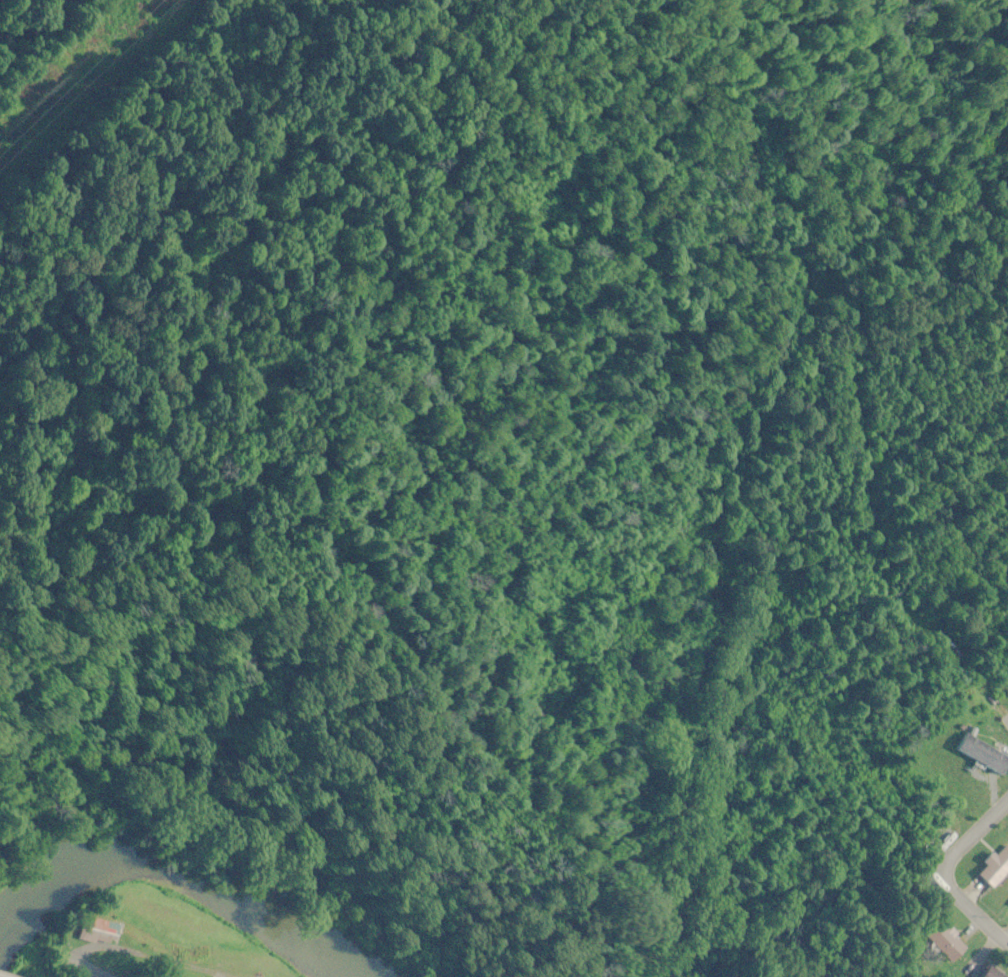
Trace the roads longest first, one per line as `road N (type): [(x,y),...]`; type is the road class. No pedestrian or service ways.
road 1 (residential): [(1007,946),(952,891),(947,867),(1007,802)]

